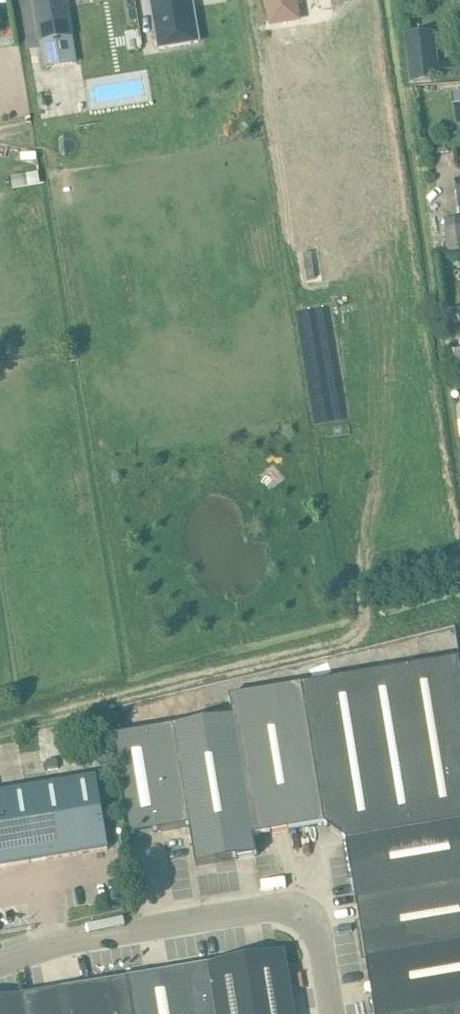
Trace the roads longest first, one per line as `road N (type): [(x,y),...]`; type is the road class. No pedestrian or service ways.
road 1 (unclassified): [(0,951),(301,902),(324,938),(336,1013)]

